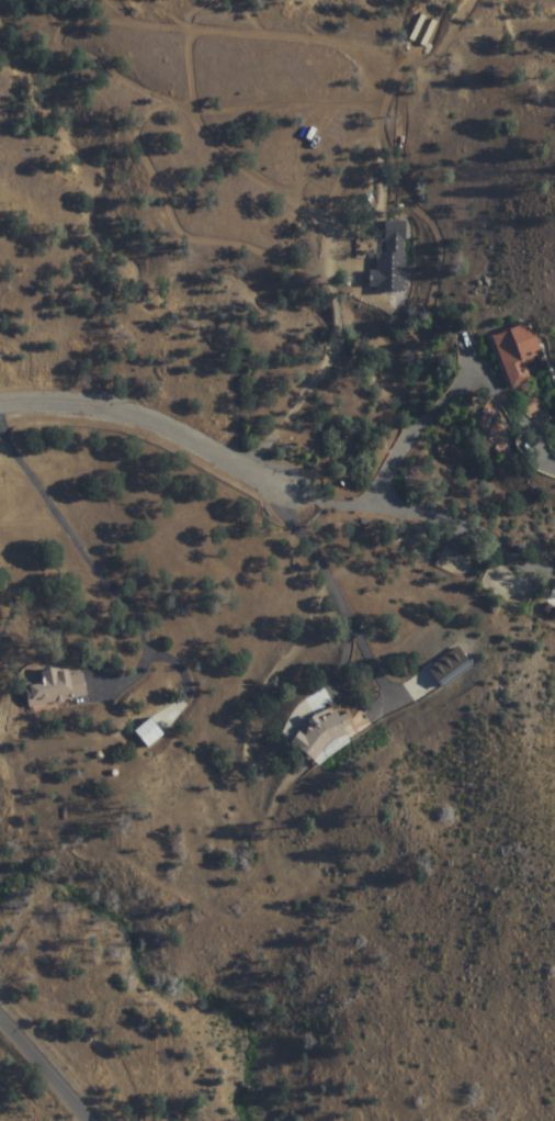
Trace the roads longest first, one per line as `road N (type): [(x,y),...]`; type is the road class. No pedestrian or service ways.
road 1 (residential): [(0,415),(109,411),(147,418),(257,481),(290,487)]
road 2 (residential): [(243,474),(340,355),(342,310),(330,261),(363,229)]
road 3 (residential): [(94,1120),(0,1010)]

